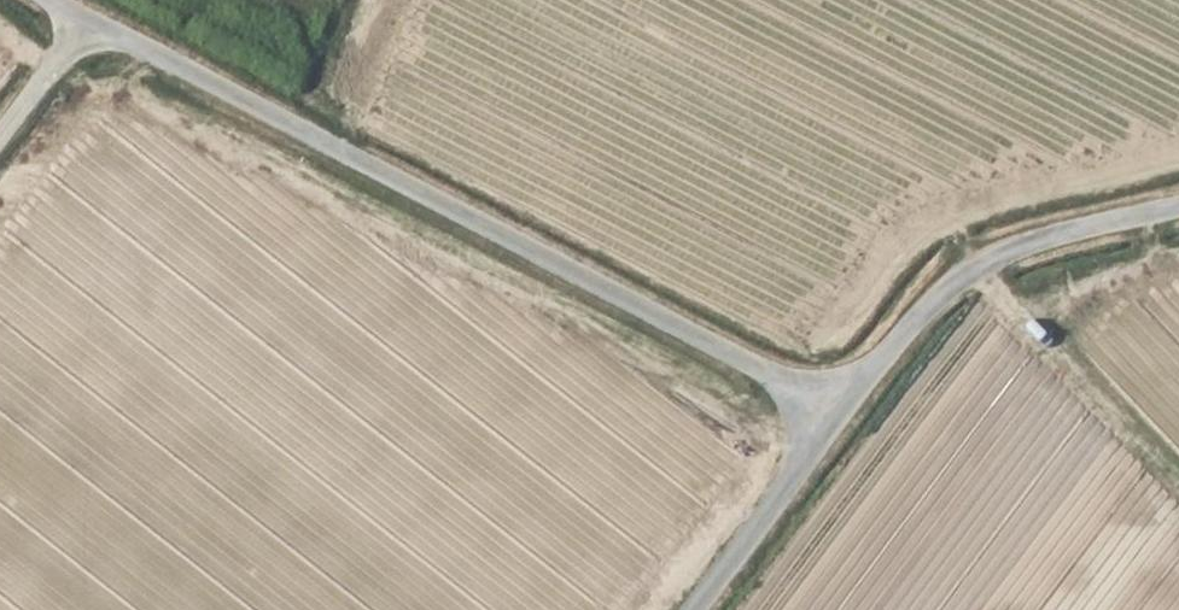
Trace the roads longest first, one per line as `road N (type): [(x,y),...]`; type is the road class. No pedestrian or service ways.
road 1 (unclassified): [(836,412),(88,22)]
road 2 (unclassified): [(836,412),(942,284),(967,267),(1003,248),(1178,205)]
road 3 (unclassified): [(688,609),(836,412)]
road 4 (unclassified): [(0,142),(88,22)]

